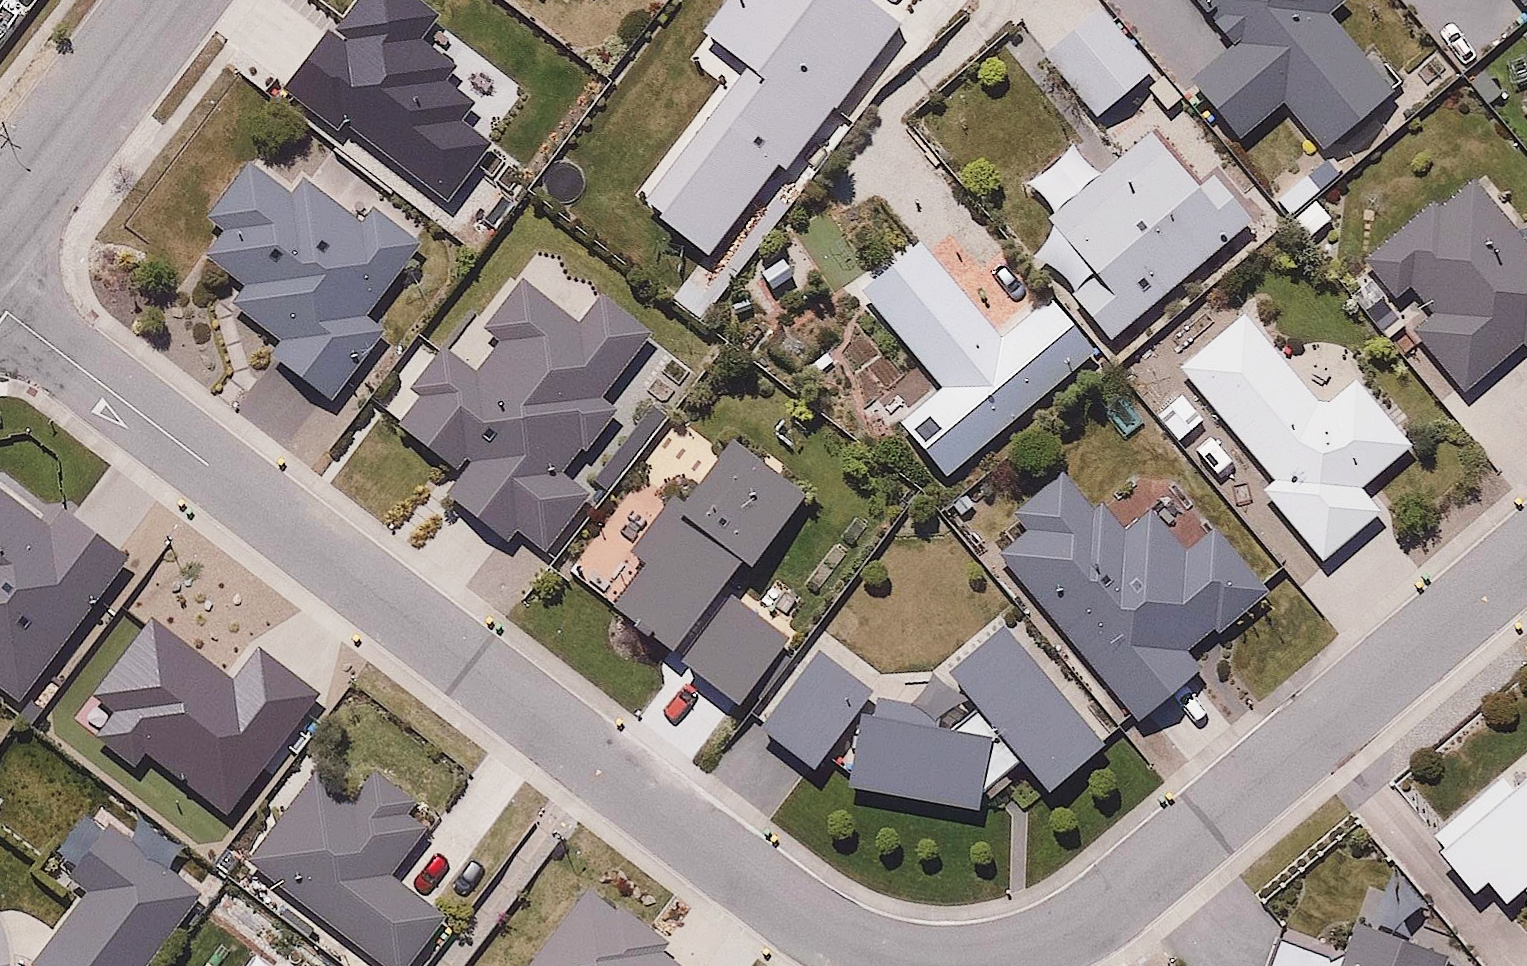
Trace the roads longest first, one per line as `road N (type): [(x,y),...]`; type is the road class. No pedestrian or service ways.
road 1 (residential): [(0,307),(766,893),(883,954),(945,965)]
road 2 (residential): [(971,965),(1038,950),(1106,915),(1526,557)]
road 3 (residential): [(0,218),(170,0)]

